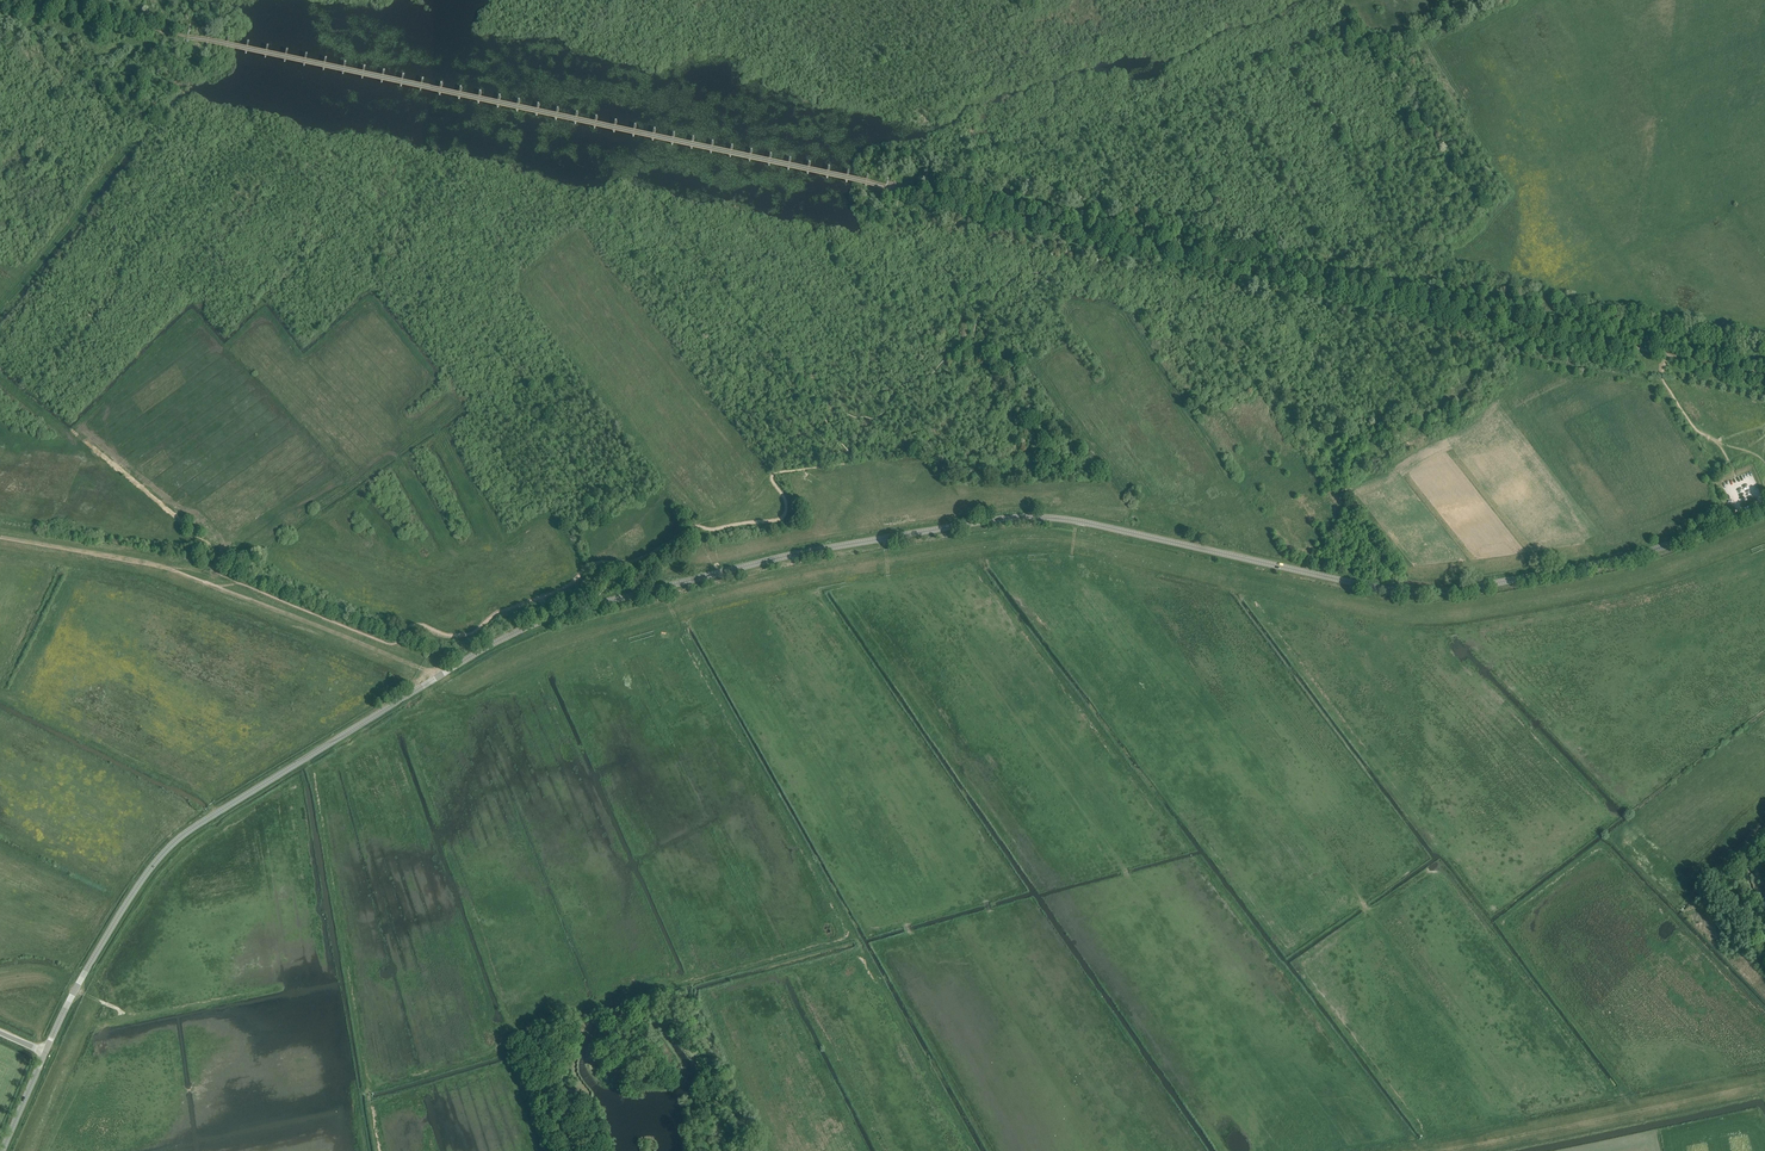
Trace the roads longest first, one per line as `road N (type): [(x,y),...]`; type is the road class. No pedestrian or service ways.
road 1 (tertiary): [(45,1053),(130,898),(183,835),(465,660),(570,612),(796,554),(1030,517),(1380,588),(1458,590),(1632,556),(1764,505)]
road 2 (track): [(220,587),(440,676)]
road 3 (track): [(0,537),(158,565),(220,587)]

